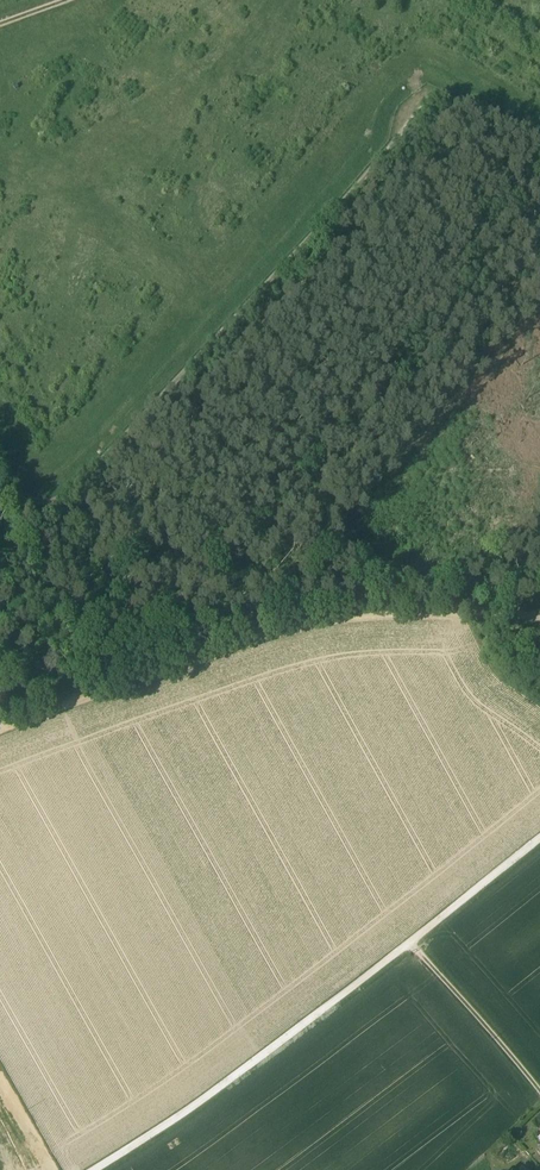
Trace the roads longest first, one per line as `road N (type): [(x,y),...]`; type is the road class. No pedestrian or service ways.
road 1 (track): [(0,463),(36,506),(64,503),(434,95),(539,151)]
road 2 (track): [(22,721),(272,632),(360,610),(539,619)]
road 3 (unclassified): [(96,1169),(191,1111),(409,941)]
road 4 (track): [(409,941),(539,838)]

